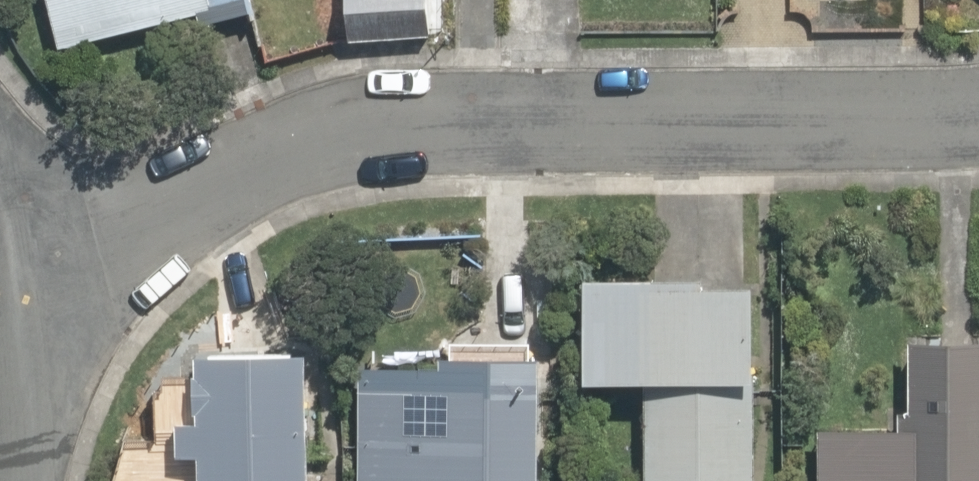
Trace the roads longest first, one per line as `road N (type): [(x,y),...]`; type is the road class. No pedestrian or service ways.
road 1 (residential): [(480,138),(343,148),(0,275)]
road 2 (residential): [(978,129),(480,138)]
road 3 (residential): [(480,0),(480,138)]

